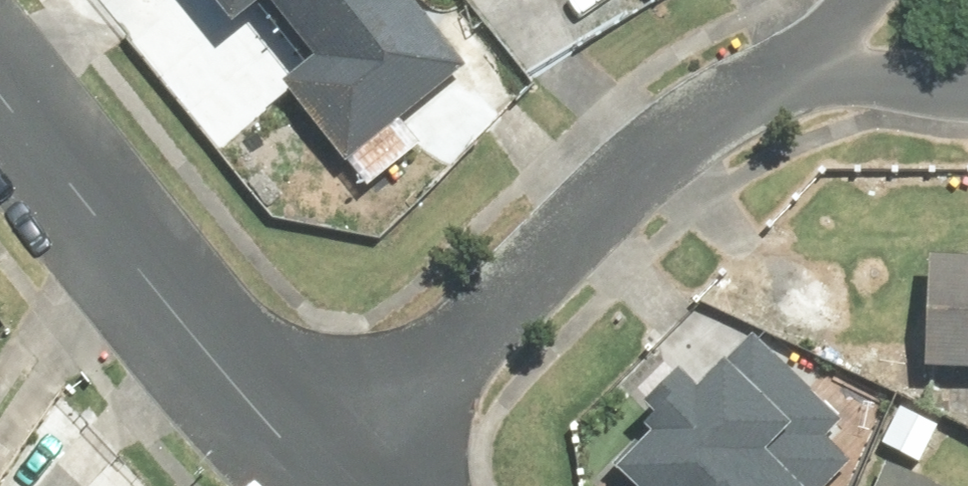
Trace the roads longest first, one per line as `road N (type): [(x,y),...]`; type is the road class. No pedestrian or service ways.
road 1 (residential): [(806,71),(692,128),(310,476)]
road 2 (residential): [(0,97),(310,476)]
road 3 (residential): [(806,71),(967,84)]

